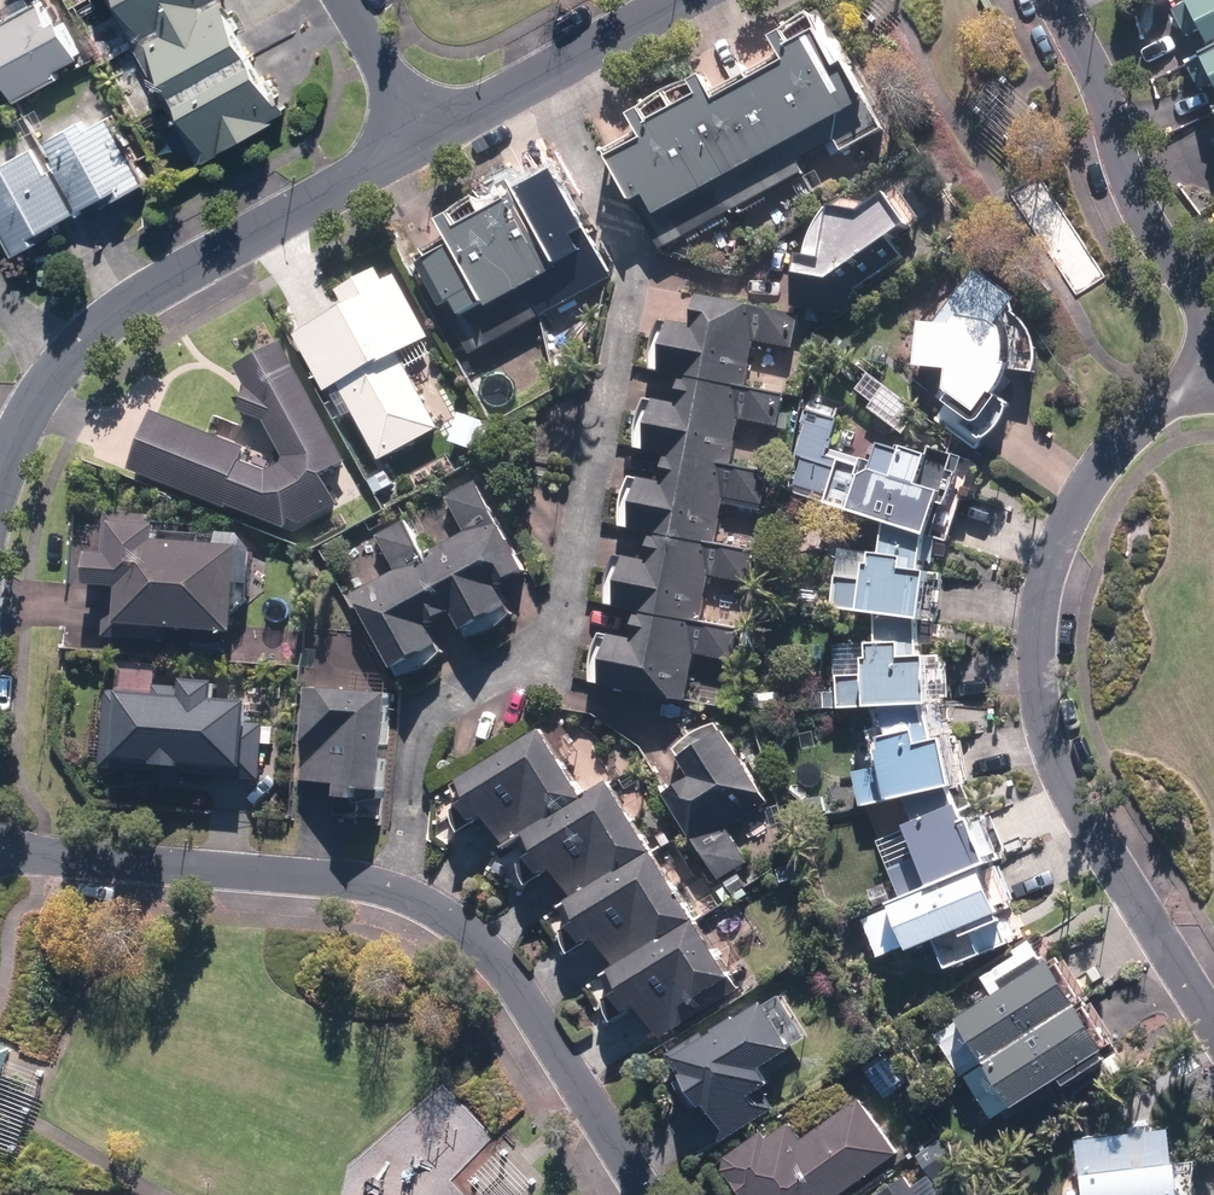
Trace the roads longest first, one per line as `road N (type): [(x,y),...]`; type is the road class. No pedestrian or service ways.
road 1 (residential): [(0,850),(360,882),(406,893),(499,966),(643,1194)]
road 2 (residential): [(1213,361),(1107,457),(1063,538),(1038,623),(1041,706),(1071,797),(1213,1029)]
road 3 (residential): [(420,140),(117,312),(57,369),(0,472)]
road 4 (residential): [(1213,323),(1138,211),(1094,72),(1056,0)]
road 5 (residential): [(682,0),(420,140)]
road 6 (residential): [(339,0),(420,140)]

